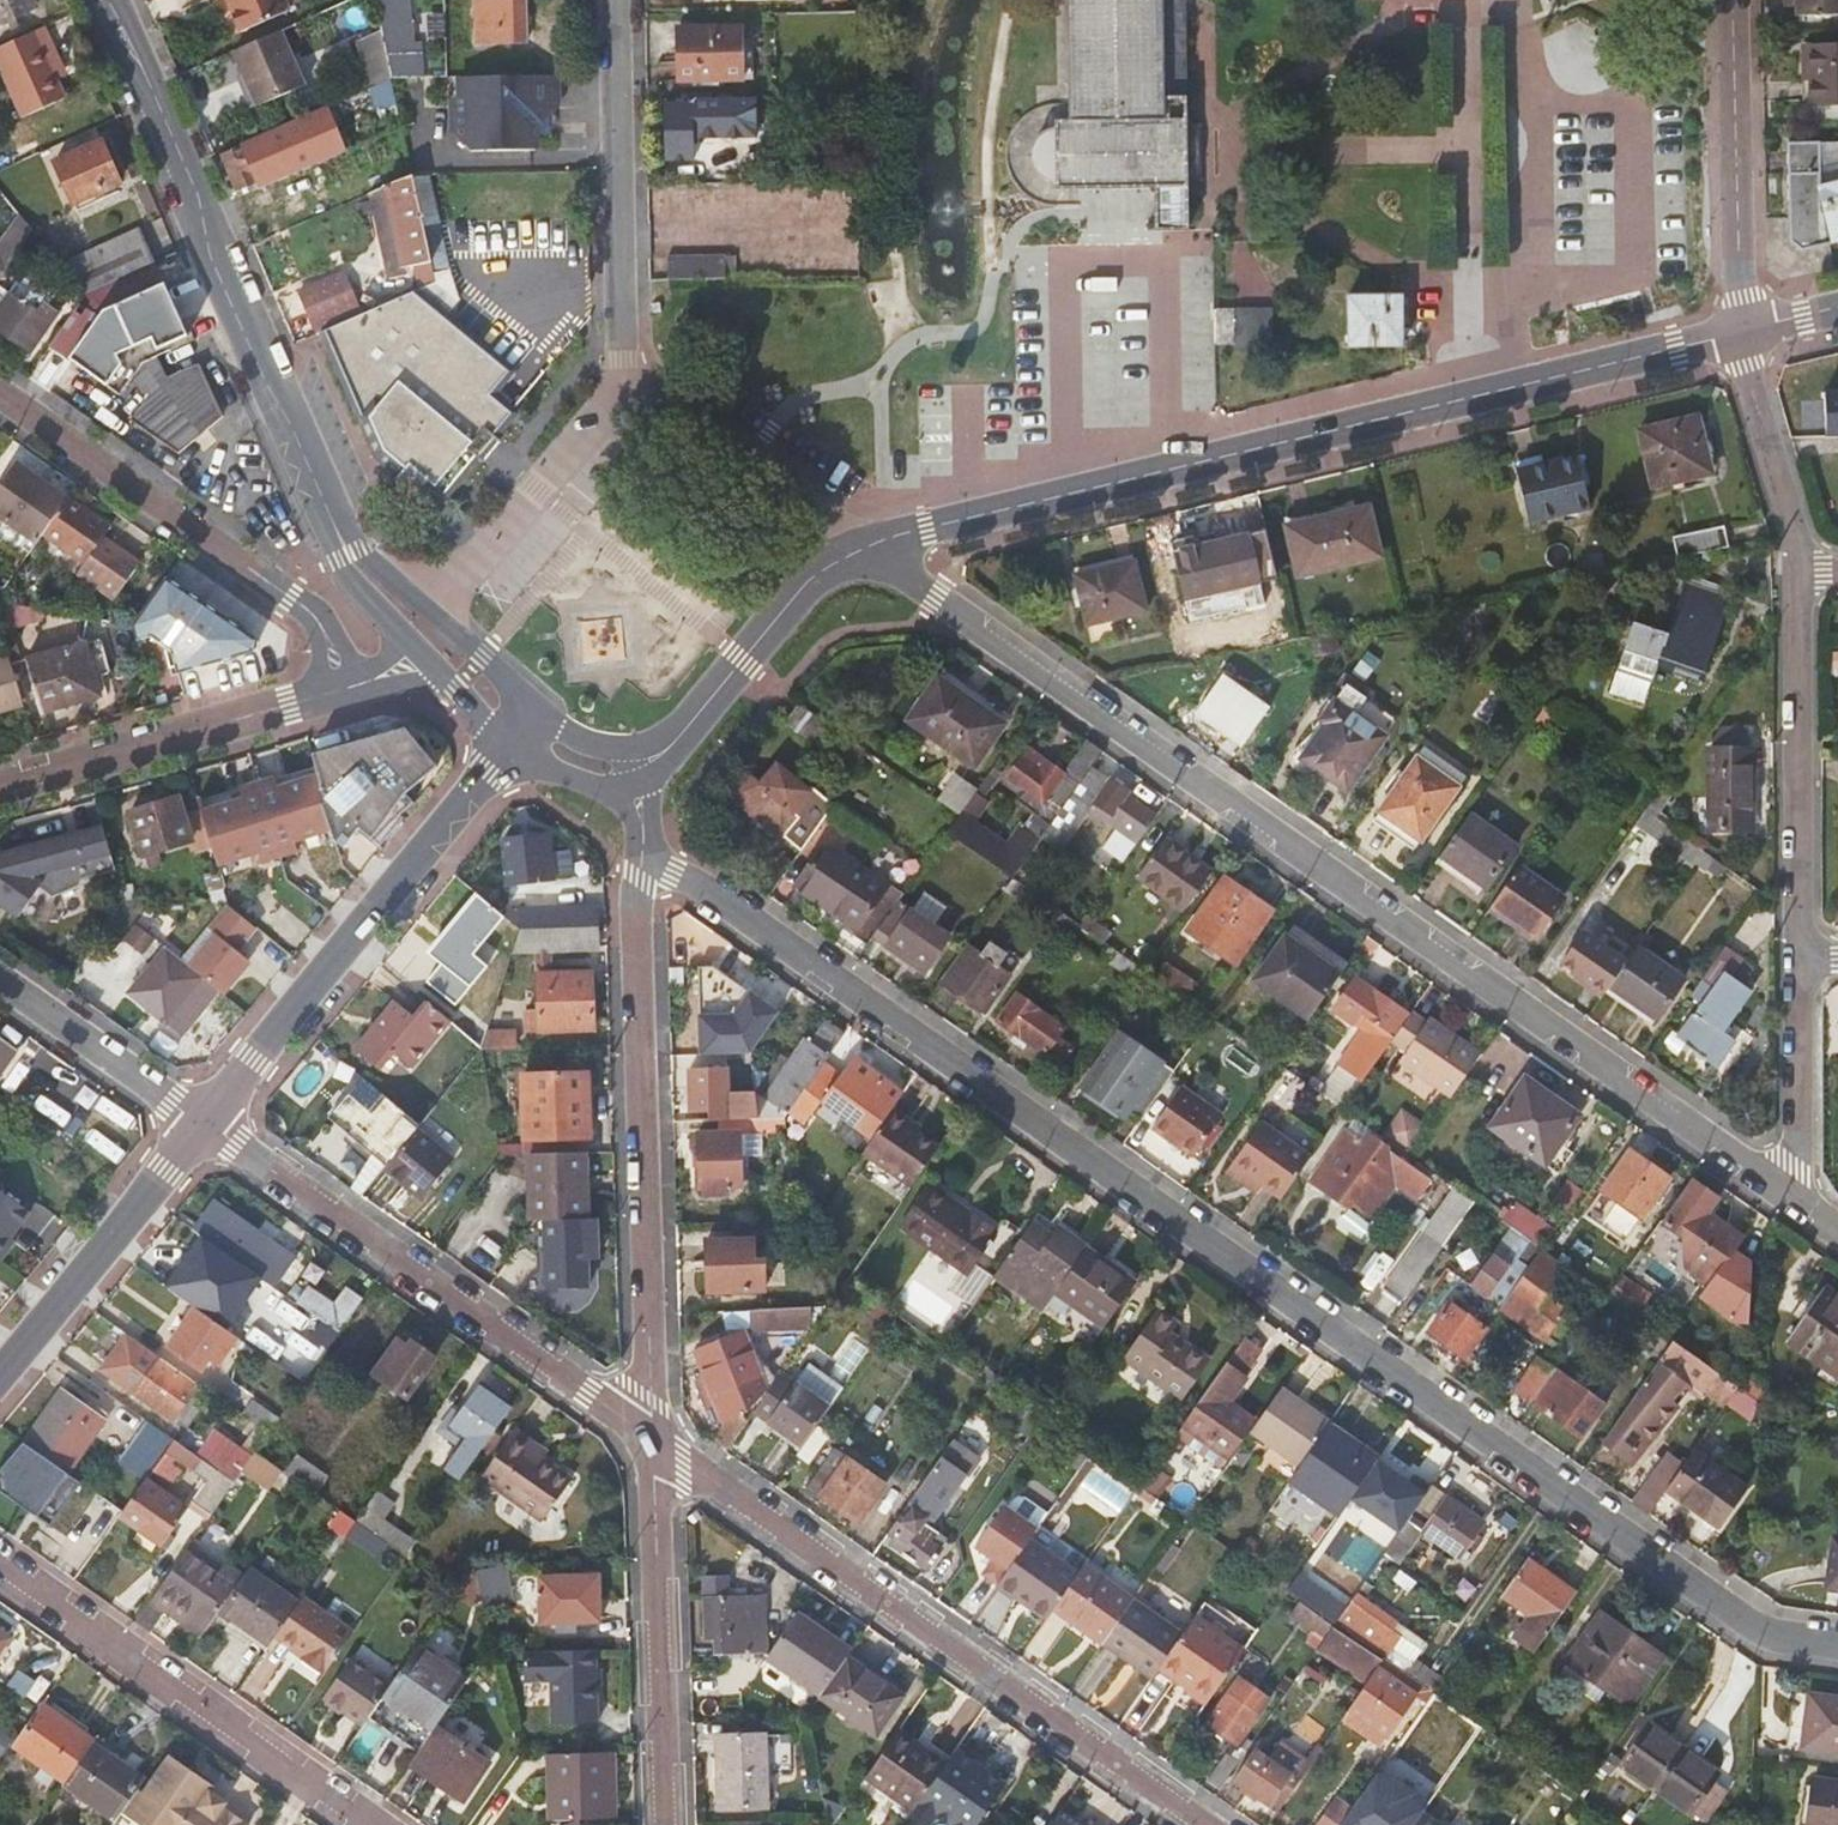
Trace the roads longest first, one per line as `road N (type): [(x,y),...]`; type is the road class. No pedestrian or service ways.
road 1 (residential): [(643,853),(1761,1636),(1837,1644)]
road 2 (residential): [(861,549),(1794,1197)]
road 3 (residential): [(861,549),(1743,331)]
road 4 (residential): [(658,1436),(1204,1824)]
road 5 (residential): [(347,552),(211,258),(195,186),(104,0)]
road 6 (residential): [(658,1436),(643,853)]
road 7 (residential): [(205,1121),(658,1436)]
road 8 (residential): [(205,1121),(528,728)]
road 9 (residential): [(345,688),(325,631),(304,607),(0,396)]
road 10 (residential): [(0,1560),(375,1824)]
road 11 (residential): [(668,1824),(658,1436)]
road 12 (residential): [(625,383),(618,0)]
road 13 (residential): [(1797,577),(1803,955)]
road 14 (residential): [(0,785),(345,688)]
road 15 (residential): [(1733,0),(1743,331)]
road 16 (residential): [(0,1371),(205,1121)]
road 17 (residential): [(638,766),(675,742),(808,582),(861,549)]
road 18 (residential): [(625,383),(861,549)]
road 19 (residential): [(528,728),(518,690),(377,565),(347,552)]
road 20 (residential): [(1743,331),(1792,527),(1797,577)]
road 21 (residential): [(0,976),(205,1121)]
road 22 (residential): [(1794,1197),(1803,955)]
road 23 (residential): [(347,552),(350,578),(432,663)]
road 24 (residential): [(432,663),(490,721),(528,728)]
road 25 (residential): [(528,728),(585,762),(638,766)]

